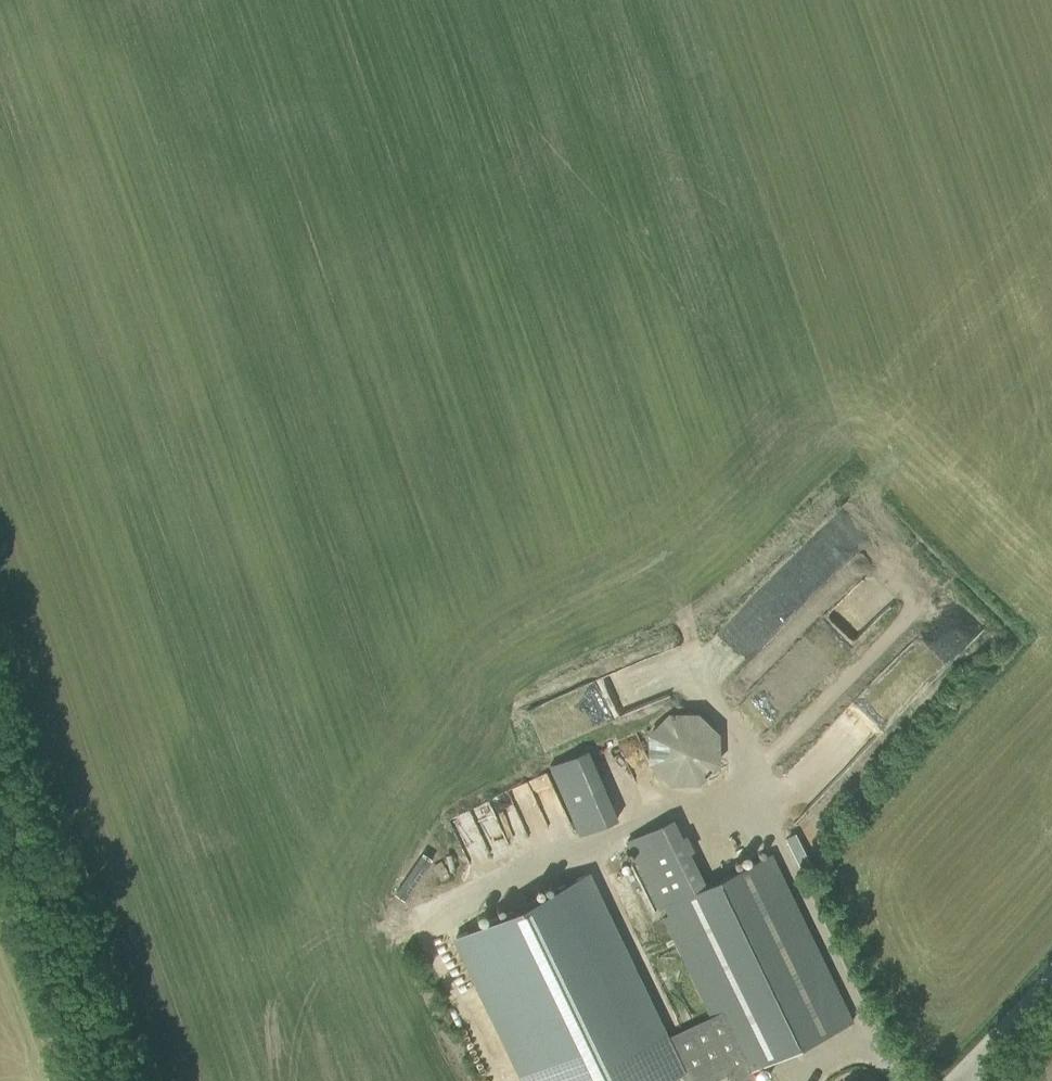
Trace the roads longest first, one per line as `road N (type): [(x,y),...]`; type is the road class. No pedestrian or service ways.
road 1 (unclassified): [(960,1080),(1051,984)]

